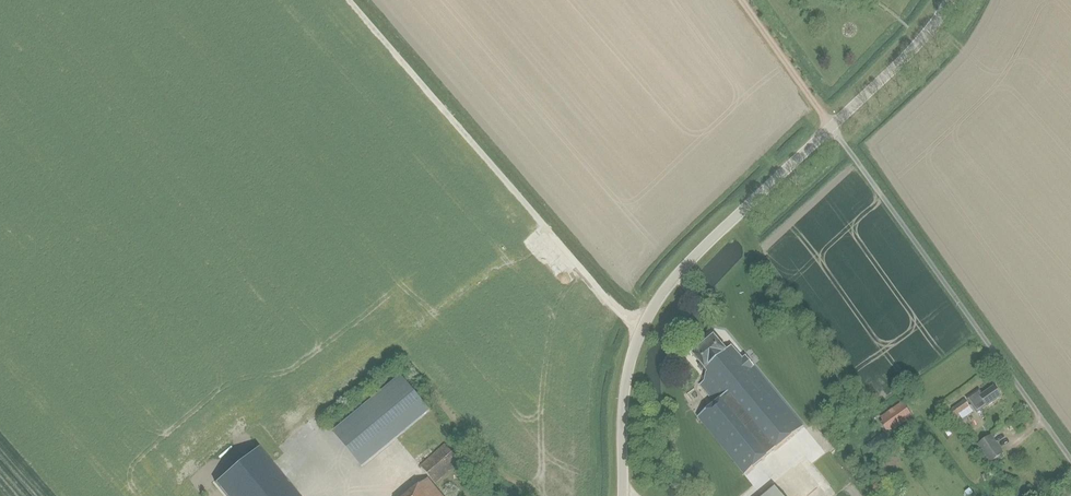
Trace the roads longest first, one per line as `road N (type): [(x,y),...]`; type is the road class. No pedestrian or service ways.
road 1 (tertiary): [(620,495),(622,384),(656,300),(829,128)]
road 2 (track): [(344,0),(637,334)]
road 3 (residential): [(1070,467),(829,128)]
road 4 (tertiary): [(829,128),(909,53),(951,0)]

